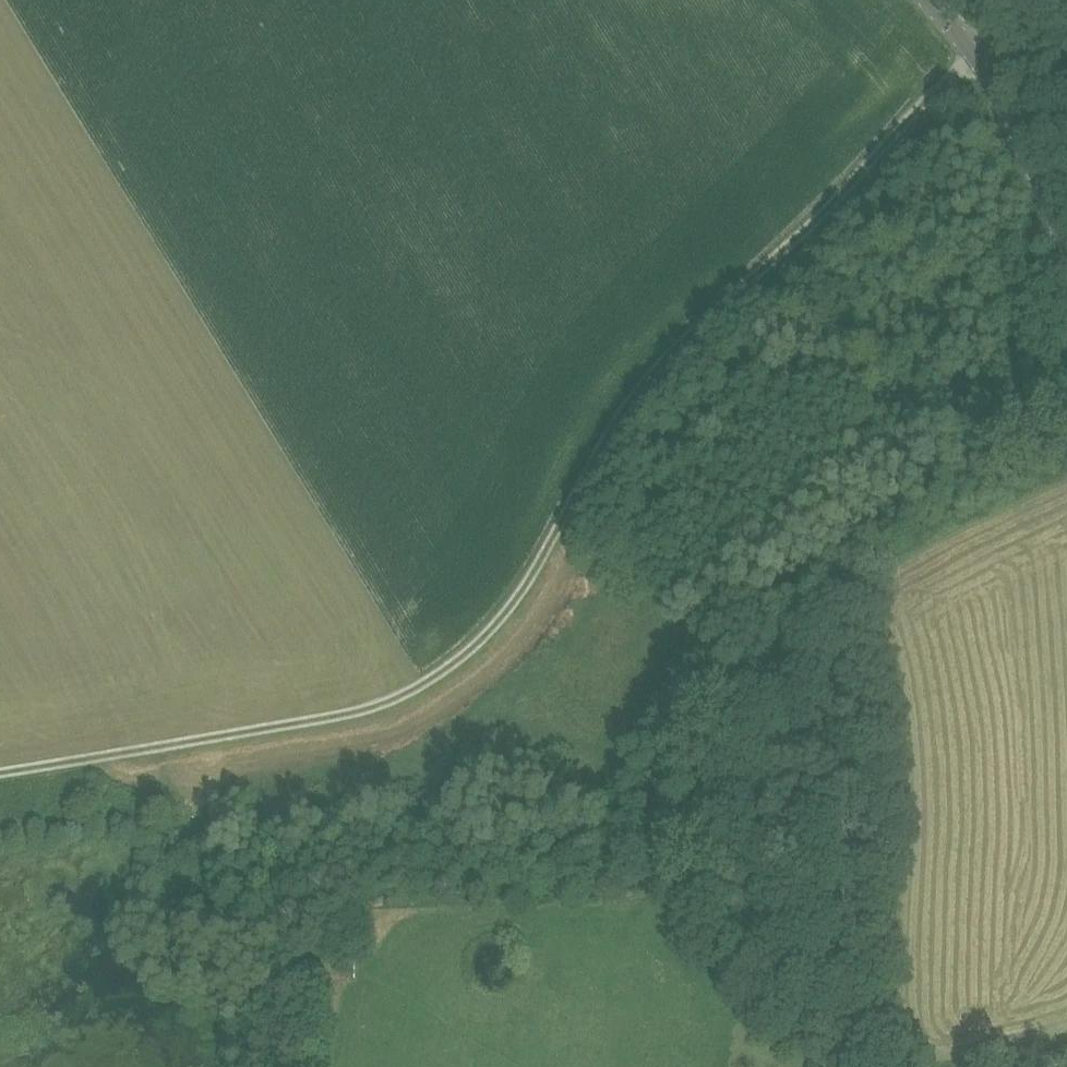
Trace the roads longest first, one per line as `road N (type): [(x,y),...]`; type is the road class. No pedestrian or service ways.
road 1 (unclassified): [(974,53),(813,230),(631,402),(533,580),(481,651),(436,685),(357,717),(0,778)]
road 2 (tertiary): [(1066,241),(974,53)]

